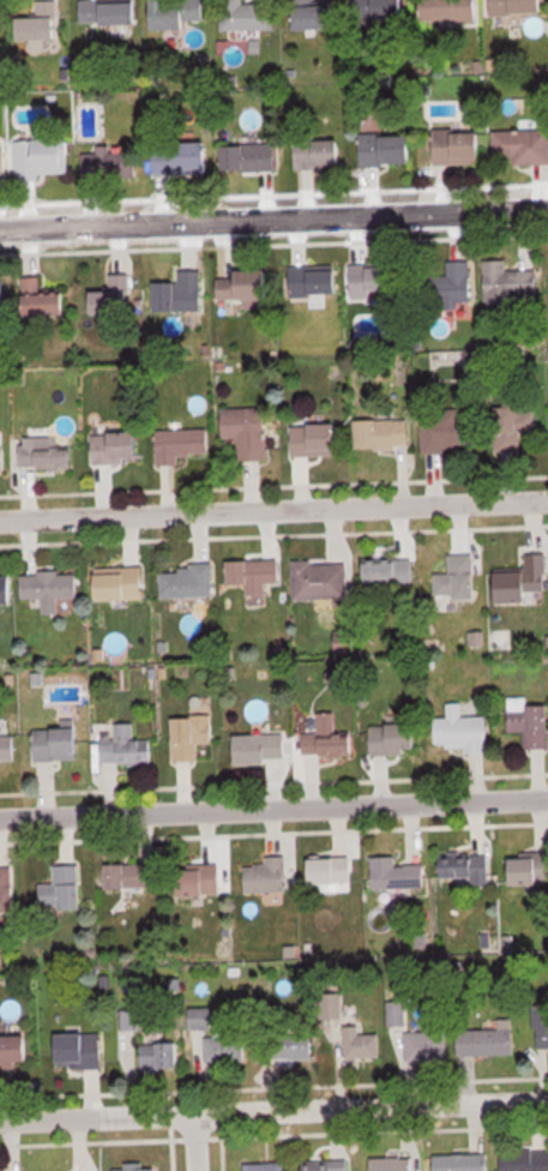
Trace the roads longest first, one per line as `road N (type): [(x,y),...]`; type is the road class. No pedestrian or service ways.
road 1 (residential): [(0,816),(547,796)]
road 2 (residential): [(0,228),(547,209)]
road 3 (residential): [(547,1099),(0,1118)]
road 4 (residential): [(547,499),(0,517)]

